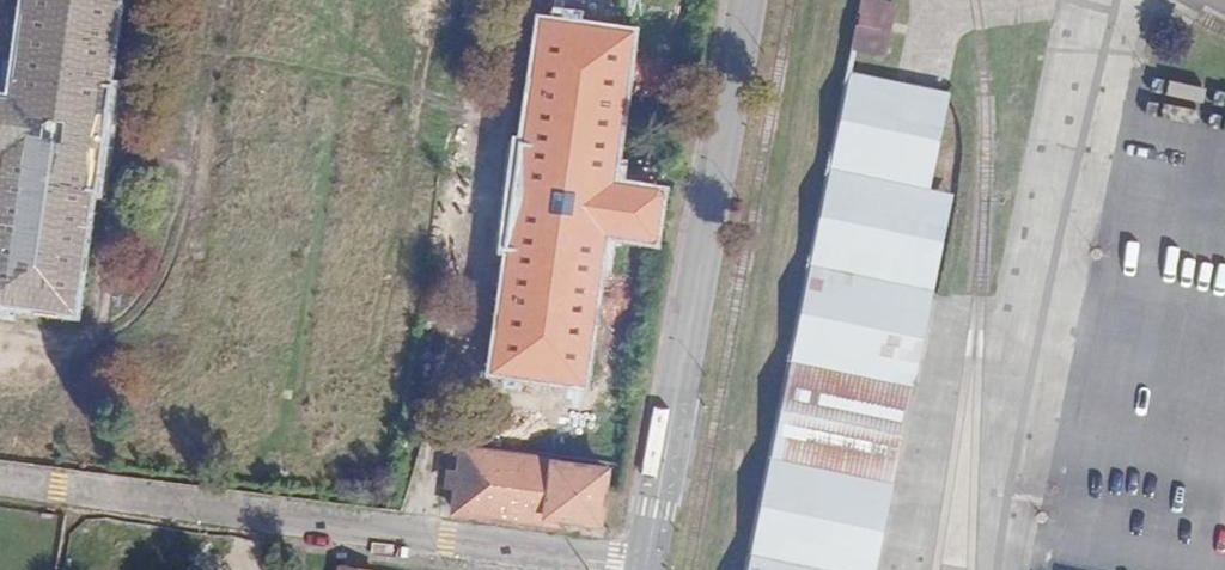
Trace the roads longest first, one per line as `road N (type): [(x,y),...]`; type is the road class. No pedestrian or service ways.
road 1 (unclassified): [(0,485),(647,569)]
road 2 (residential): [(647,569),(748,0)]

